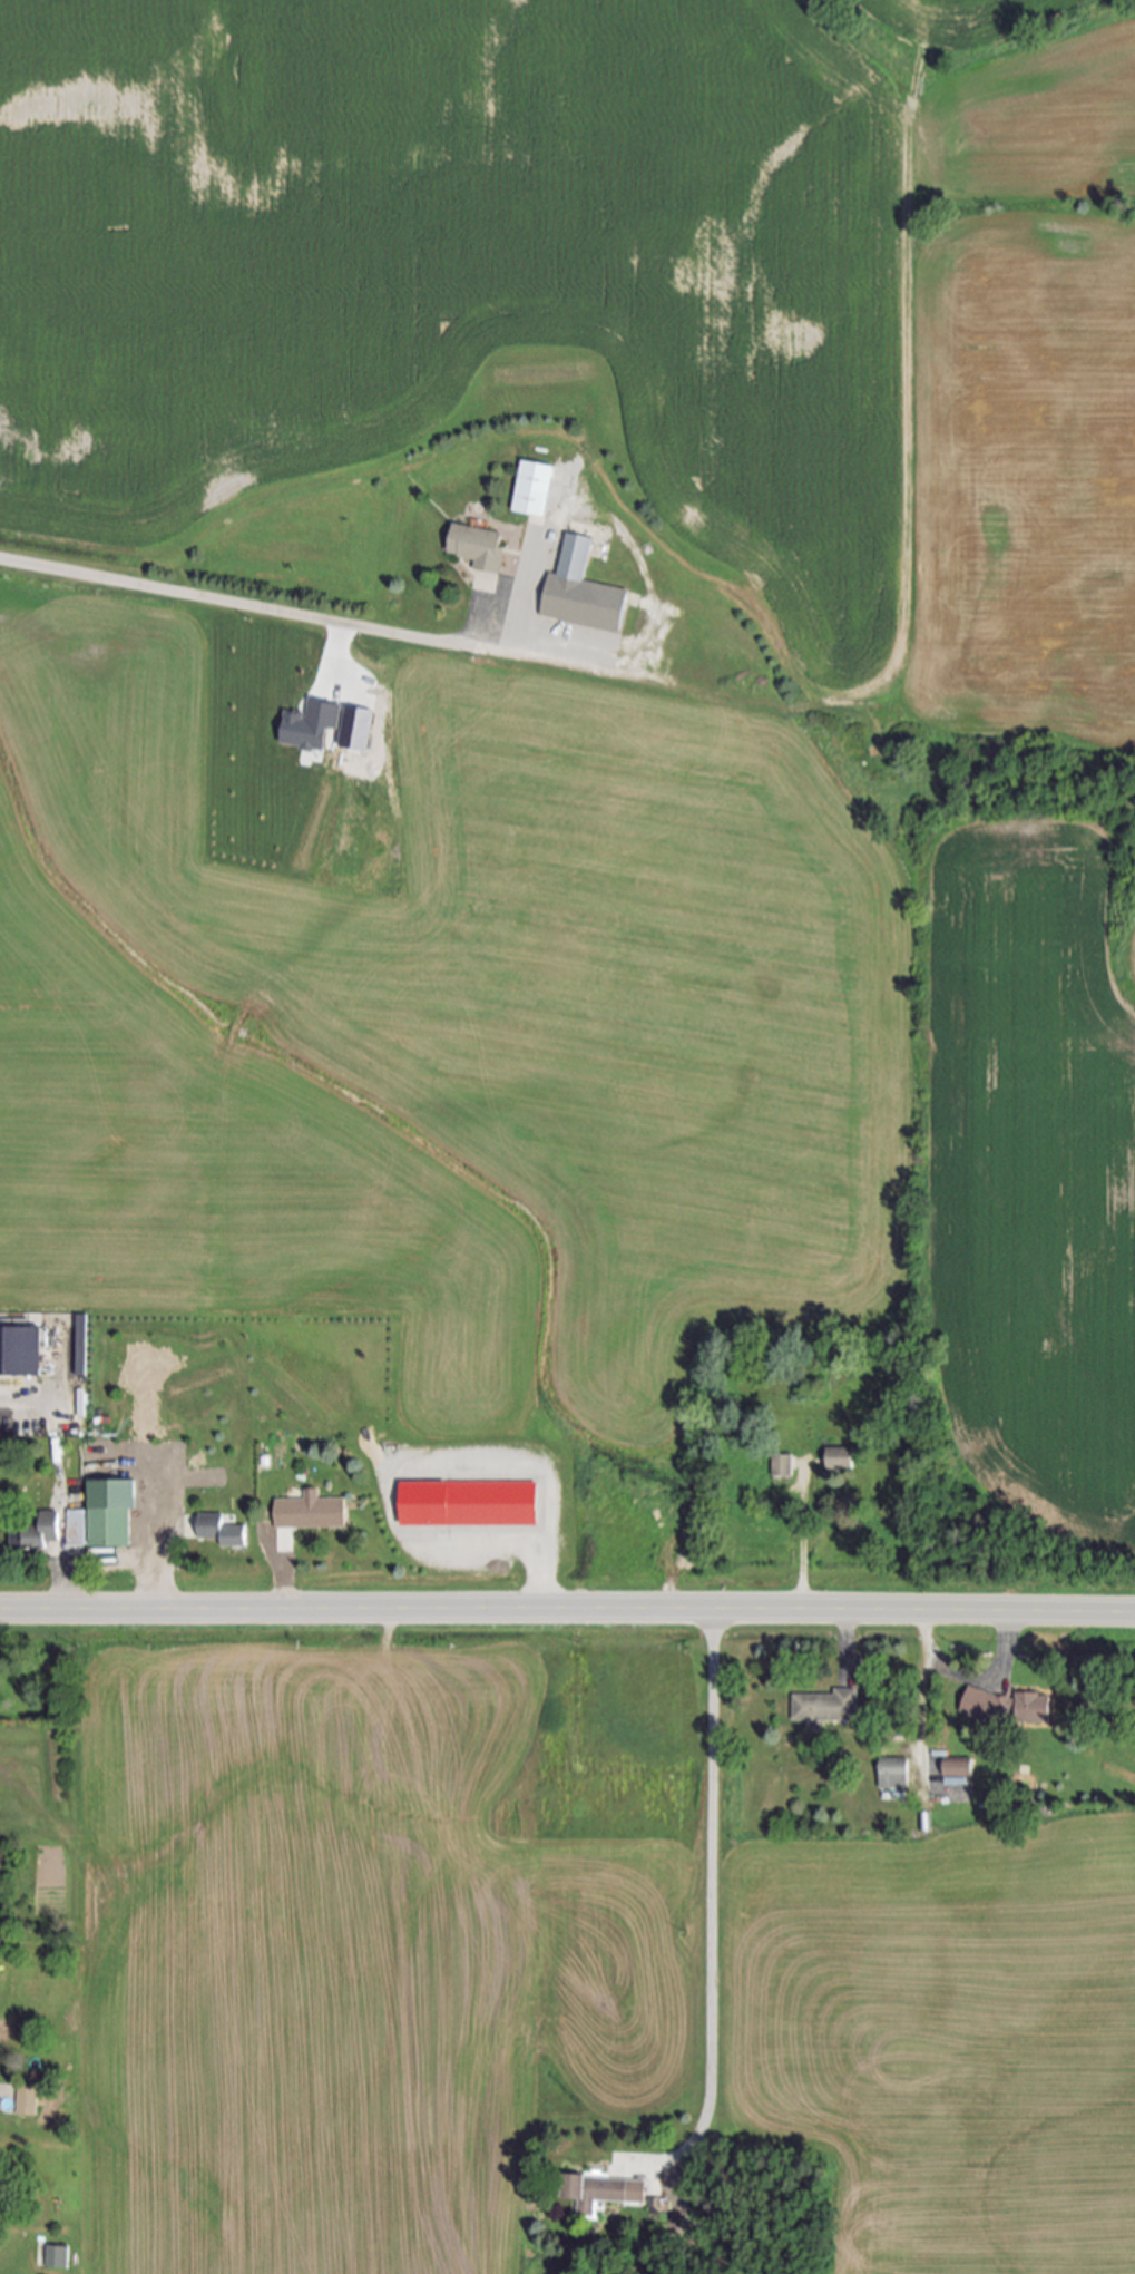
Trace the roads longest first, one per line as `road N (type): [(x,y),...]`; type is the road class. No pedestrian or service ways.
road 1 (primary): [(1134,1613),(0,1611)]

